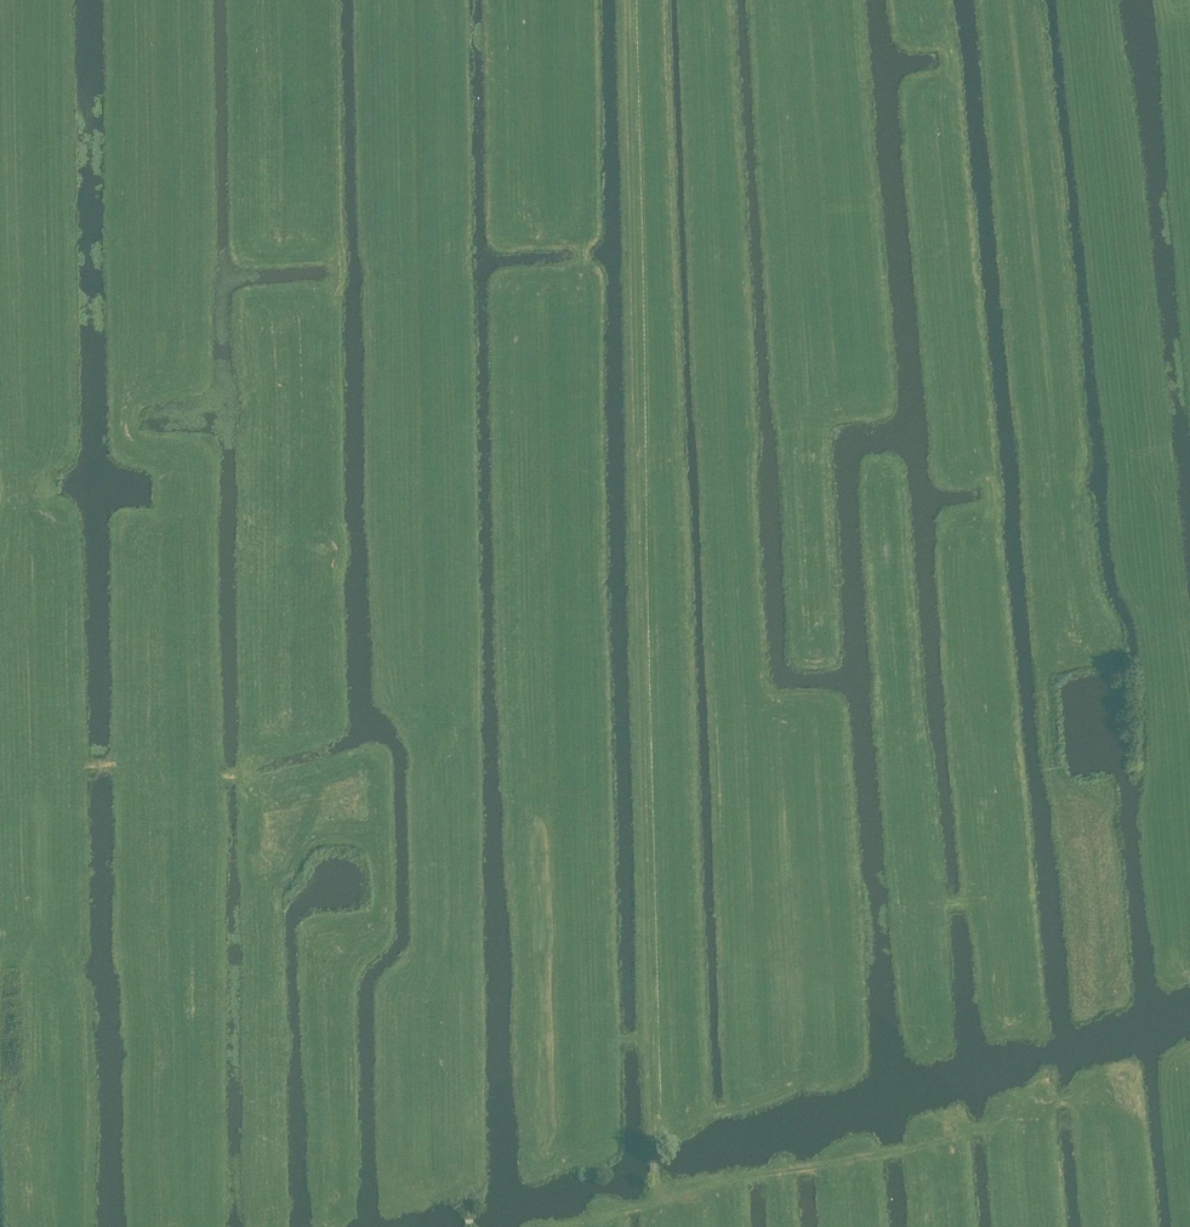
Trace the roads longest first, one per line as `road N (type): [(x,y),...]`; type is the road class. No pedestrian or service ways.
road 1 (track): [(657,1202),(629,0)]

